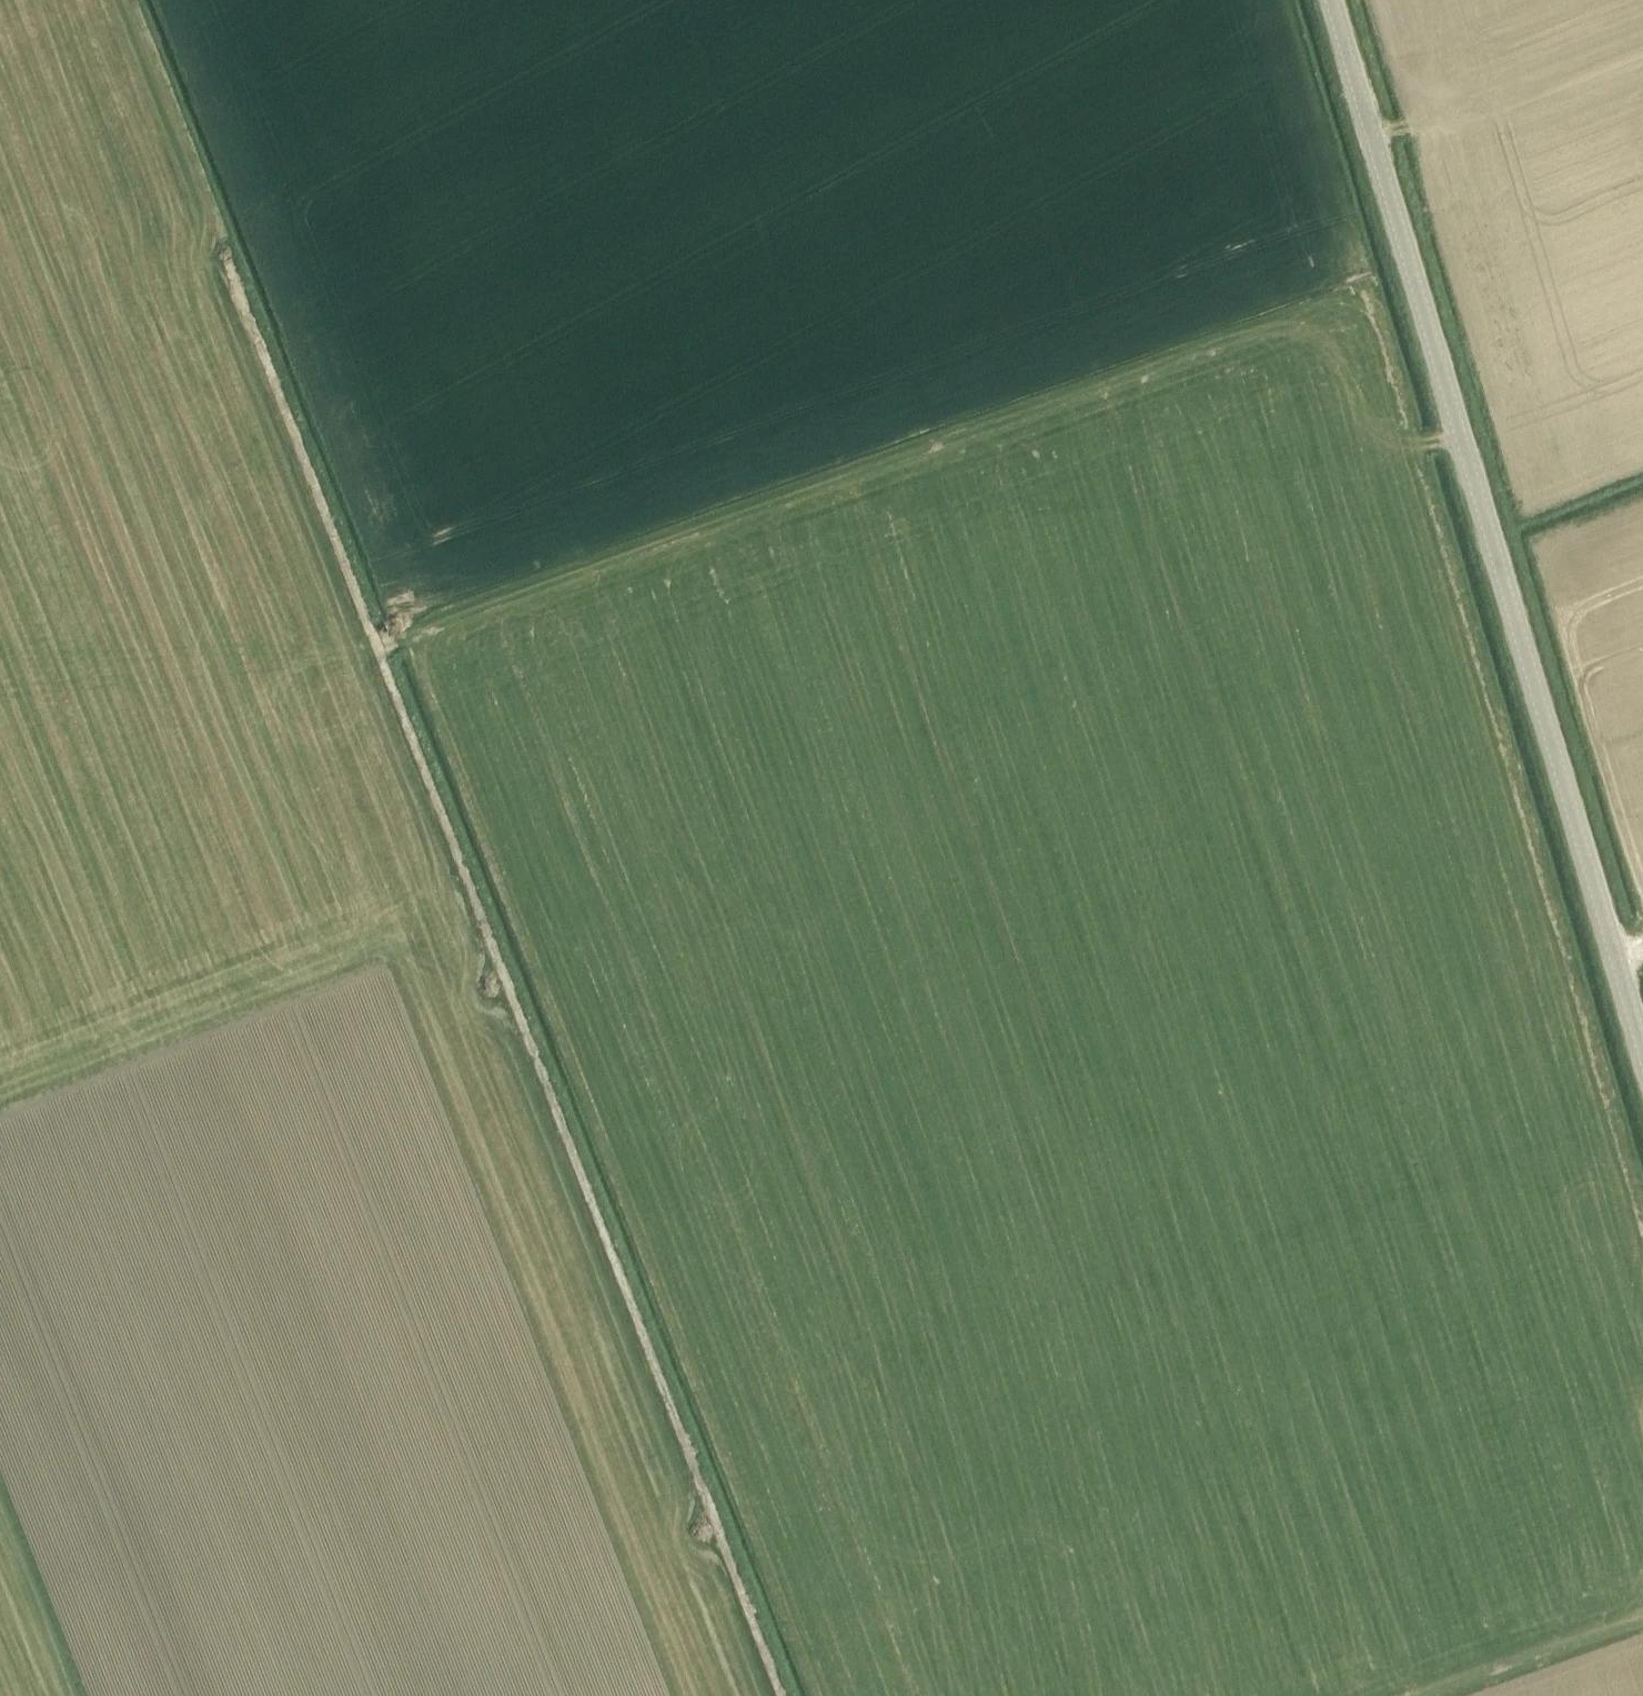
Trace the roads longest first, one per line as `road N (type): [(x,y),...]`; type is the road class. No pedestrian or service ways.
road 1 (unclassified): [(1642,1039),(1336,0)]

